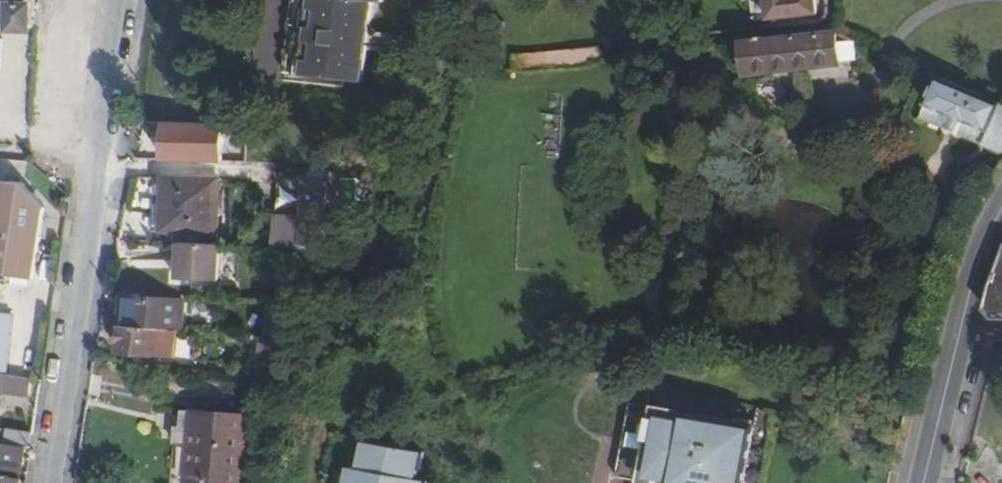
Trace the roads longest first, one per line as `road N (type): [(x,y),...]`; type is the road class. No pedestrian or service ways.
road 1 (unclassified): [(49,482),(117,0)]
road 2 (secondary): [(1001,209),(970,293),(922,482)]

